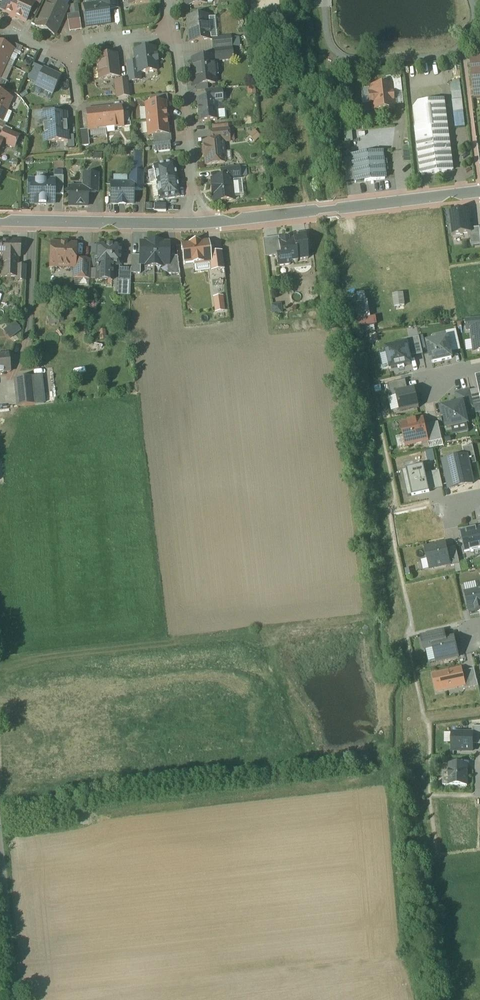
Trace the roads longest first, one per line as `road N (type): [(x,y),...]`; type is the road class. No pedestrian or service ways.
road 1 (unclassified): [(479,191),(198,223)]
road 2 (unclassified): [(198,223),(0,218)]
road 3 (residential): [(173,32),(198,223)]

